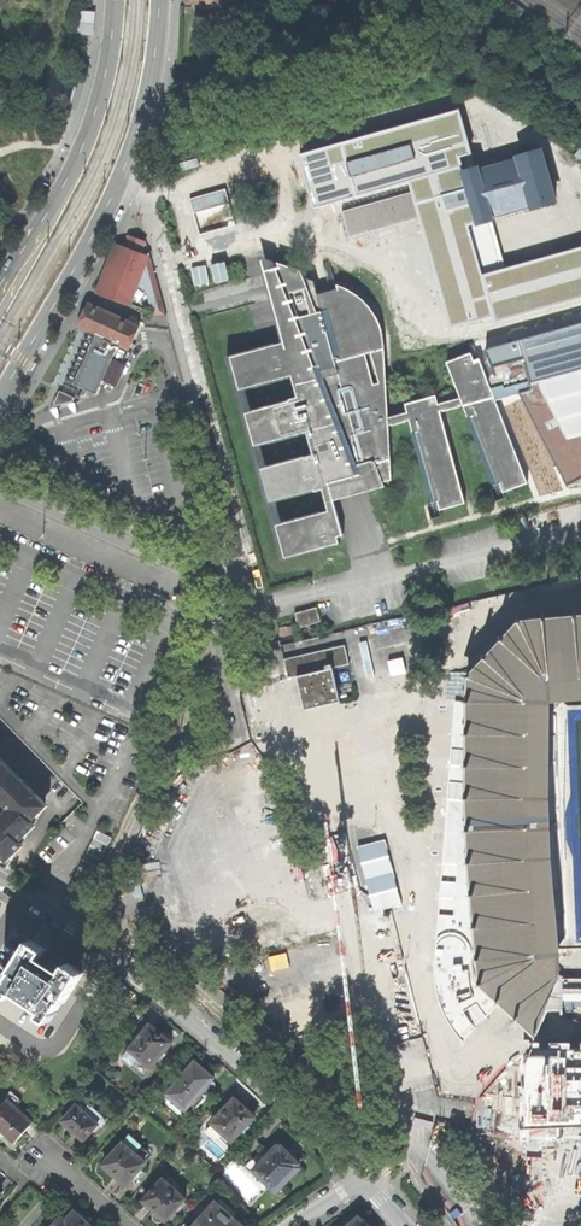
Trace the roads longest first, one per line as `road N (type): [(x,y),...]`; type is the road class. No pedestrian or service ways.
road 1 (residential): [(0,878),(179,1010),(364,1181)]
road 2 (secondary): [(0,393),(119,170),(145,89),(155,0)]
road 3 (secondary): [(116,0),(111,56),(88,141),(0,297)]
road 4 (unclassified): [(0,485),(255,608)]

